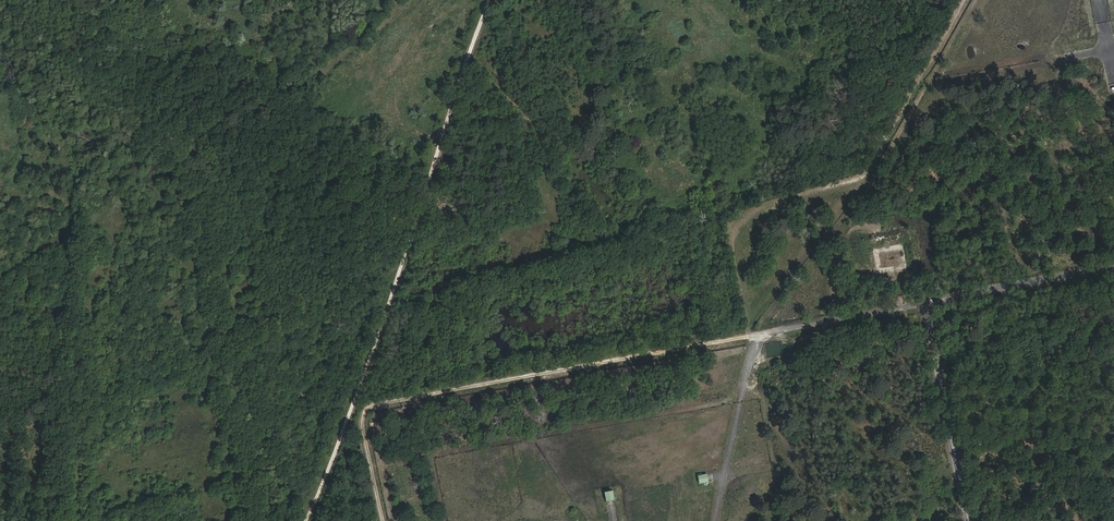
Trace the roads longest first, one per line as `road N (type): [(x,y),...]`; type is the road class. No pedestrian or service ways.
road 1 (track): [(966,0),(865,175),(765,206),(735,232),(747,338),(755,337)]
road 2 (track): [(0,270),(117,198)]

